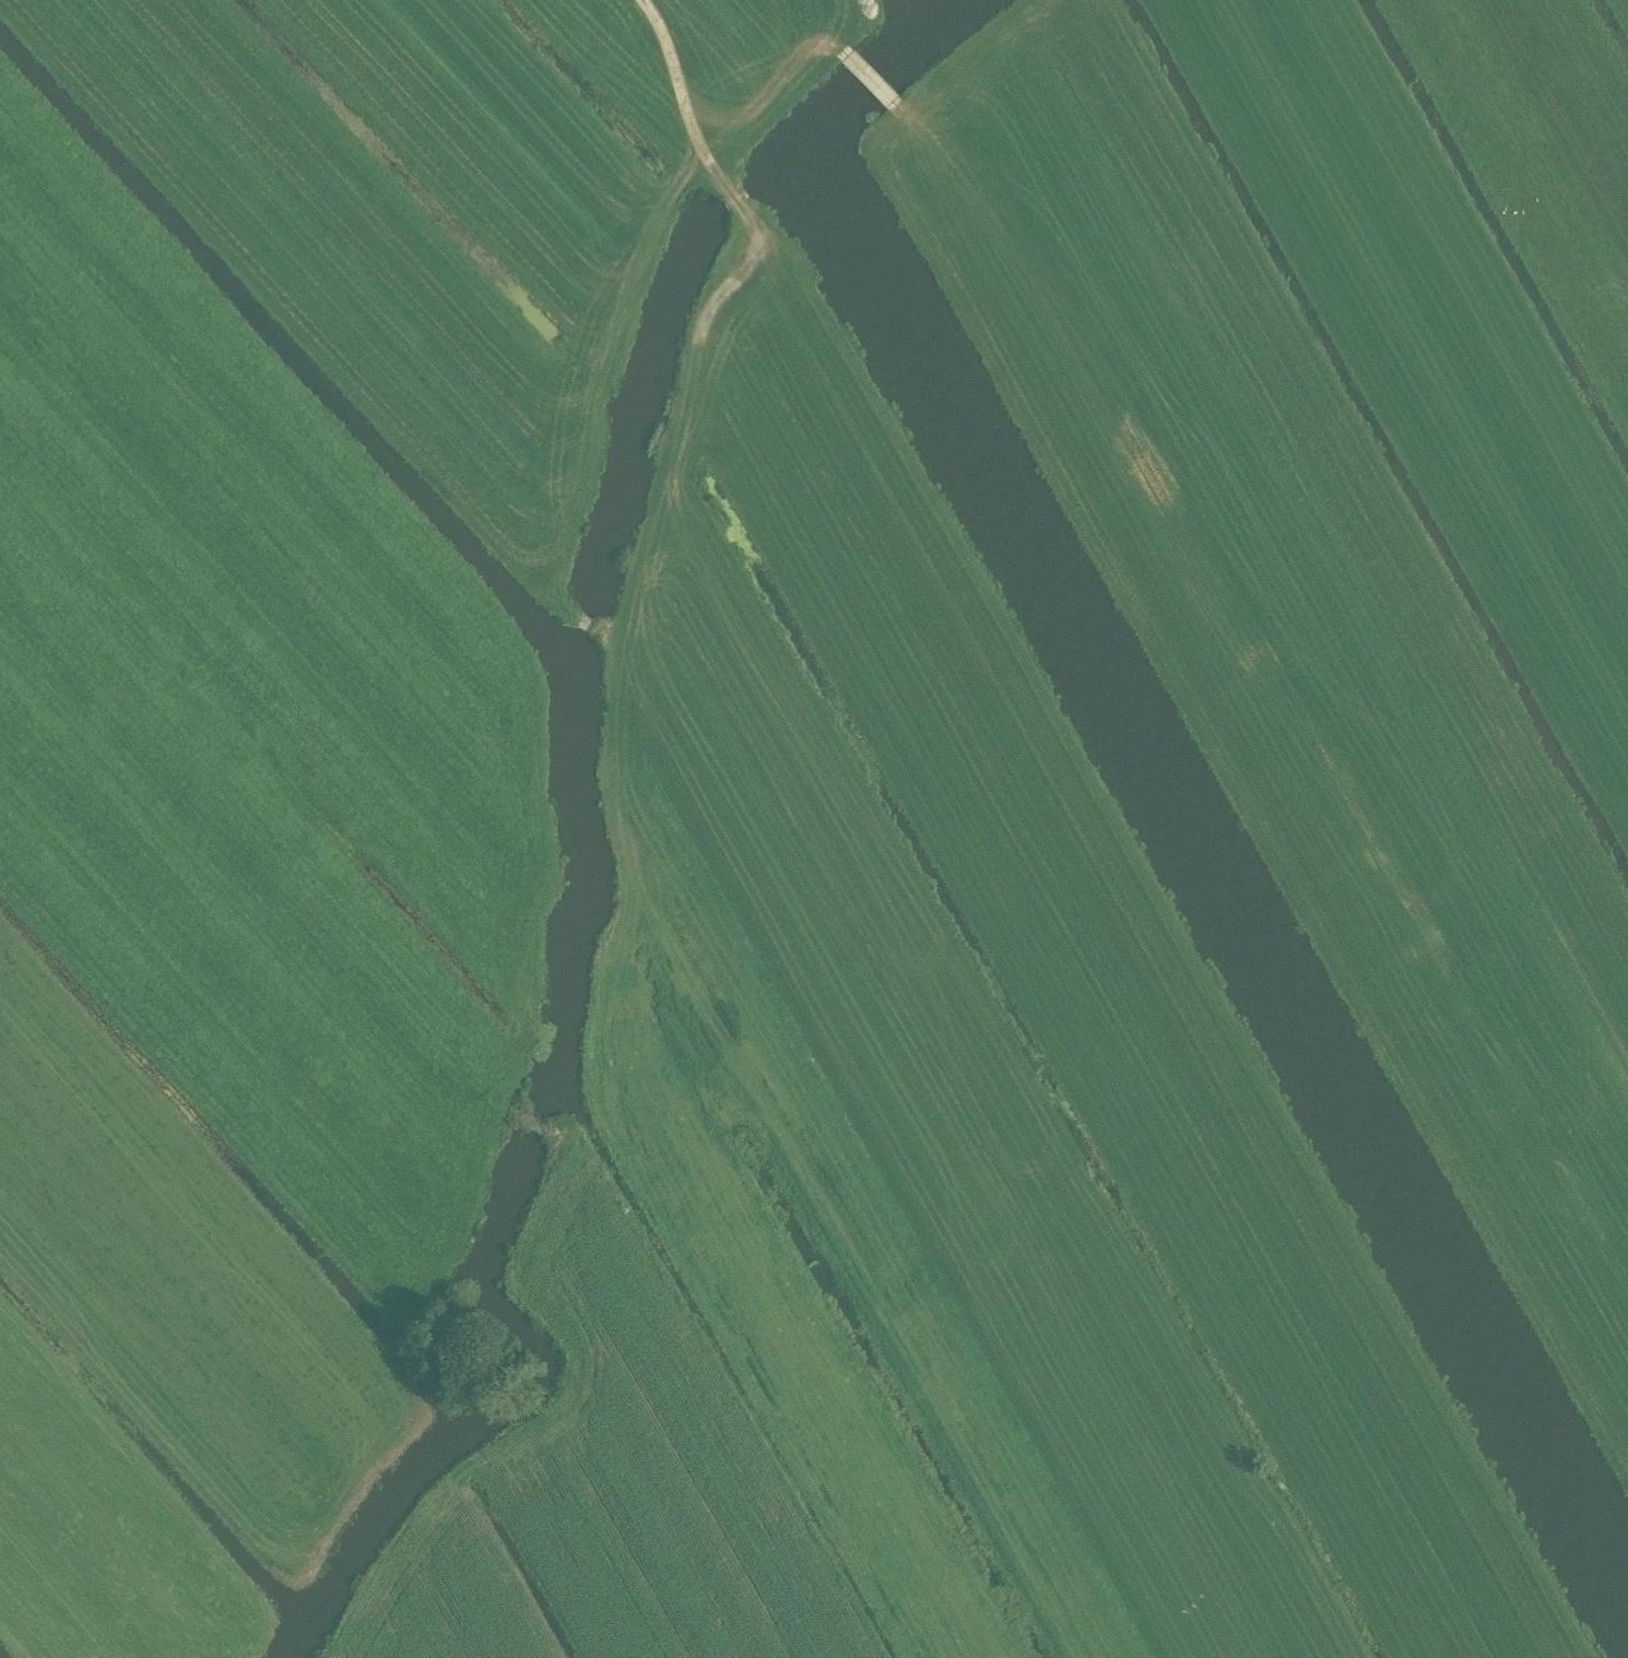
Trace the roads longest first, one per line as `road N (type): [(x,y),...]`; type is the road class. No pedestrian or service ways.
road 1 (track): [(1348,1657),(679,497),(680,471),(708,437),(706,333),(715,309),(762,260),(765,243),(708,158),(668,39),(645,0)]

